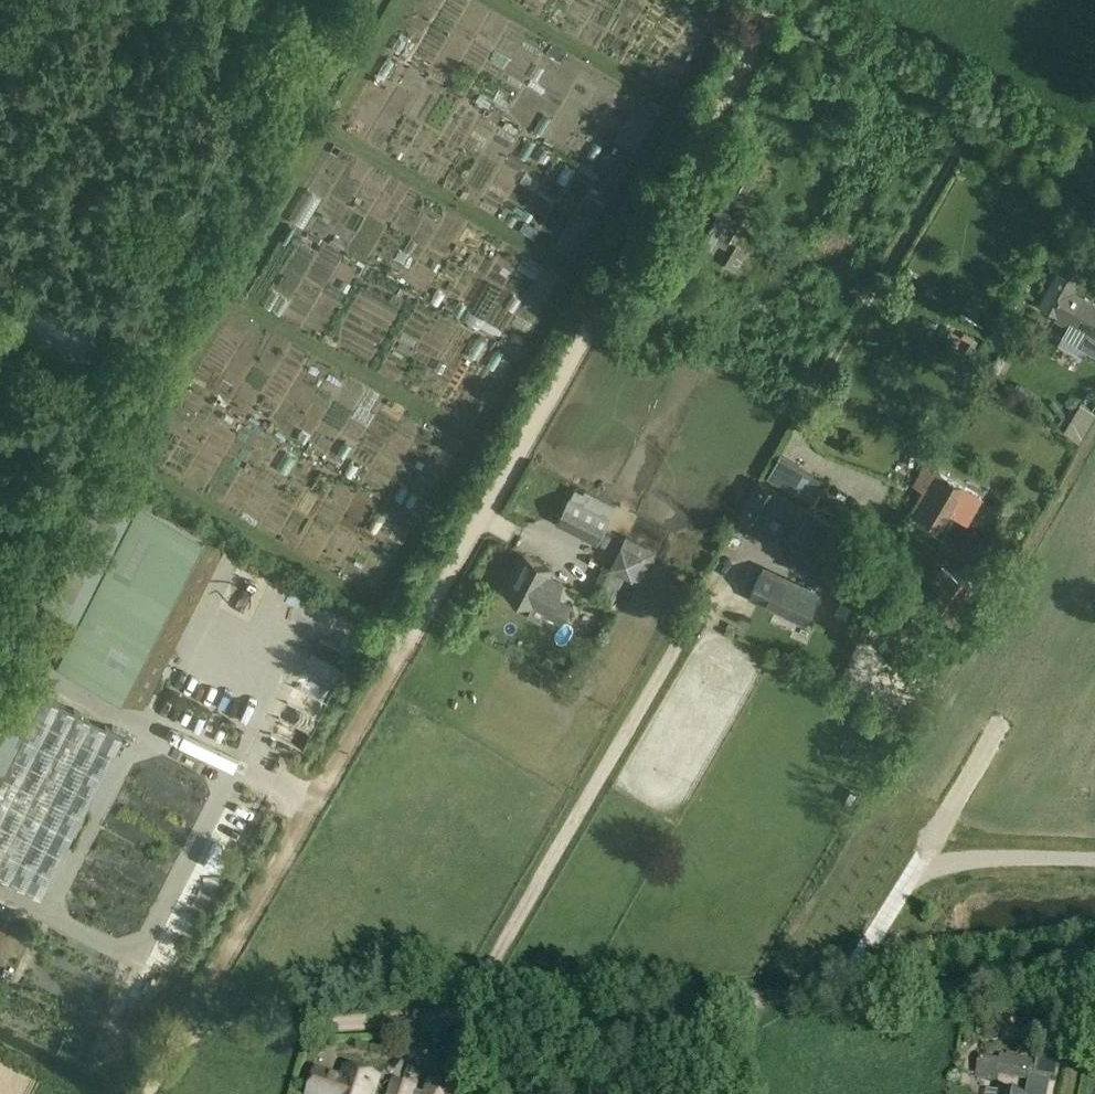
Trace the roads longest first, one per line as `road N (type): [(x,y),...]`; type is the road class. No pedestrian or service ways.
road 1 (track): [(147,1093),(776,0)]
road 2 (track): [(181,1032),(1094,971)]
road 3 (track): [(466,1010),(722,569)]
road 4 (track): [(777,0),(1094,174)]

